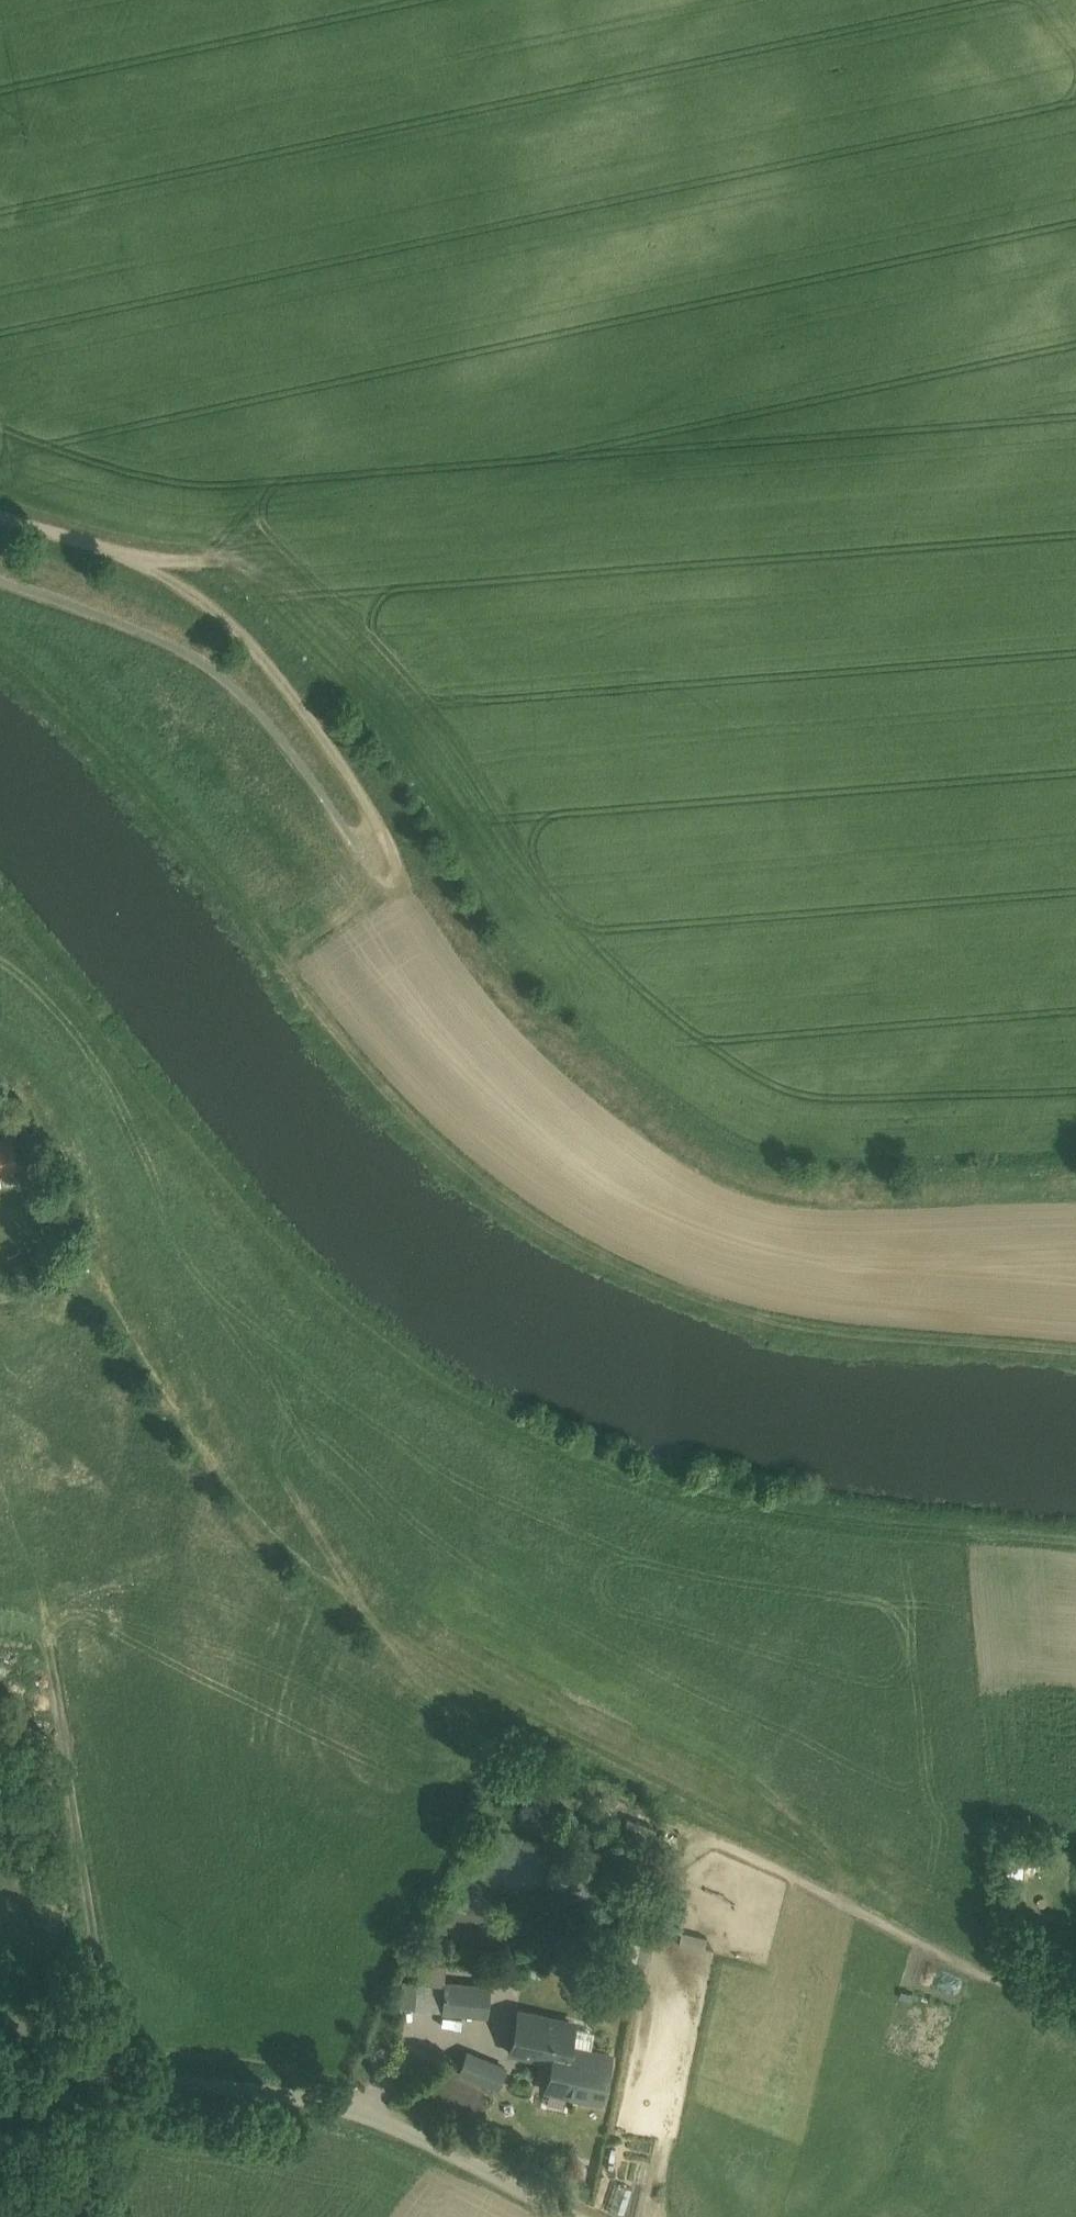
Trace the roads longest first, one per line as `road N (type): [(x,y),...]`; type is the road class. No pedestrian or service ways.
road 1 (unclassified): [(563,2216),(365,2114),(69,2059),(0,2057)]

